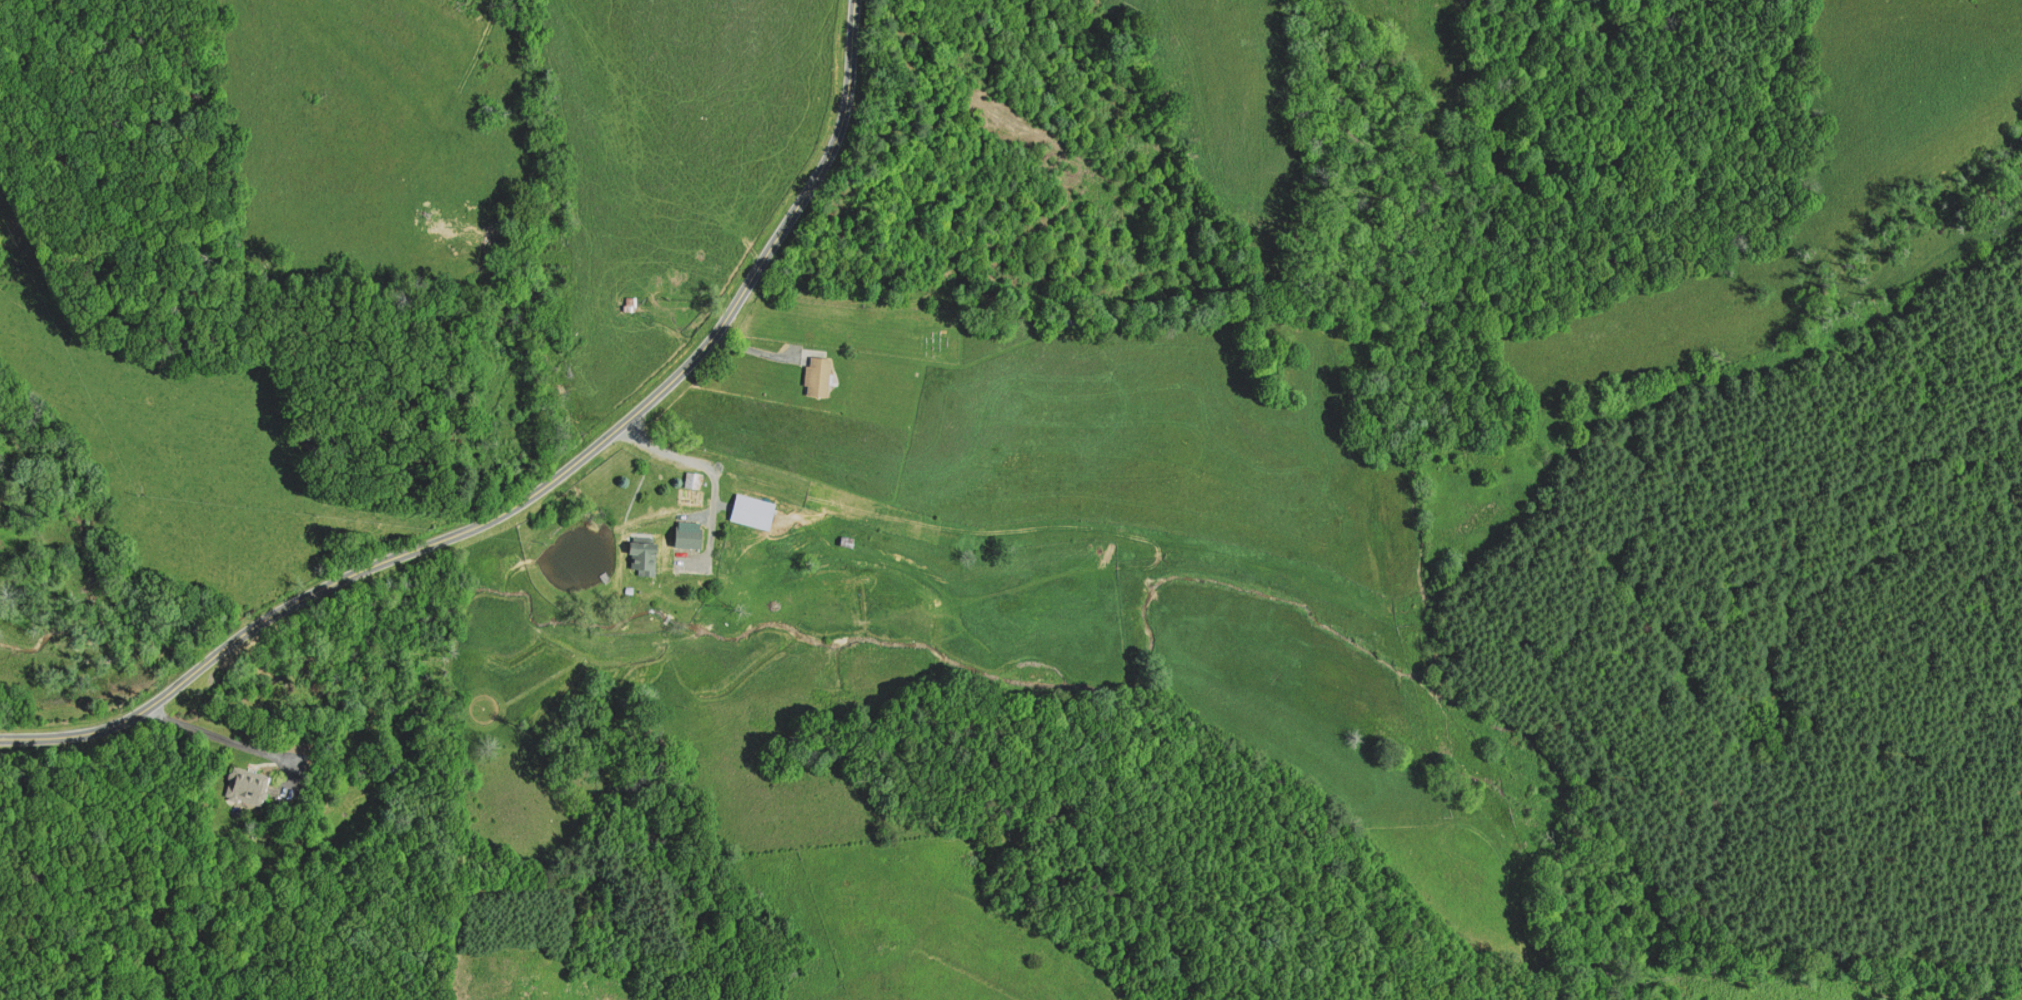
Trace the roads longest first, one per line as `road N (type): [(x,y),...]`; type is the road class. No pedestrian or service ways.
road 1 (residential): [(0,736),(80,733),(151,709),(216,653),(339,579),(510,507),(710,344),(833,142),(846,102),(854,0)]

